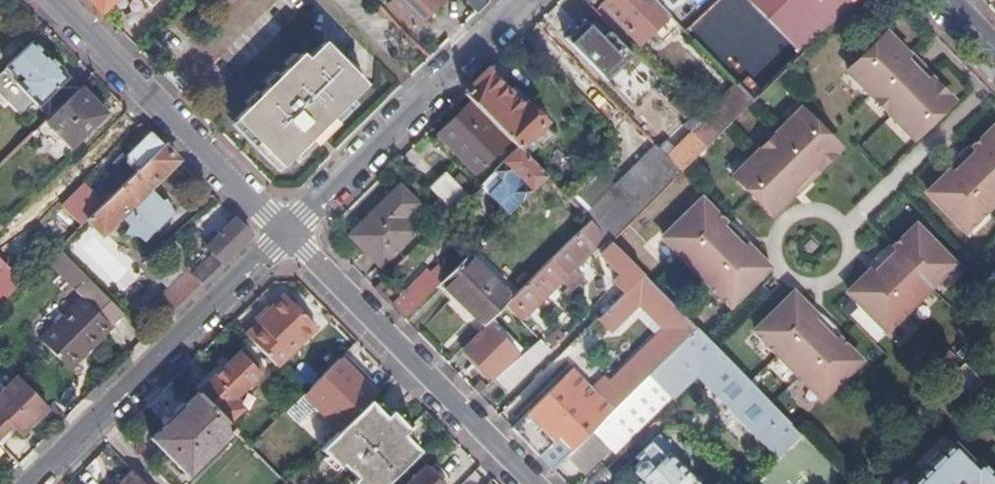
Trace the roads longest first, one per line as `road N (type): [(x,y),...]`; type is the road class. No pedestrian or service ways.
road 1 (residential): [(286,235),(34,483)]
road 2 (residential): [(532,483),(286,235)]
road 3 (residential): [(524,0),(286,235)]
road 4 (residential): [(286,235),(55,0)]

